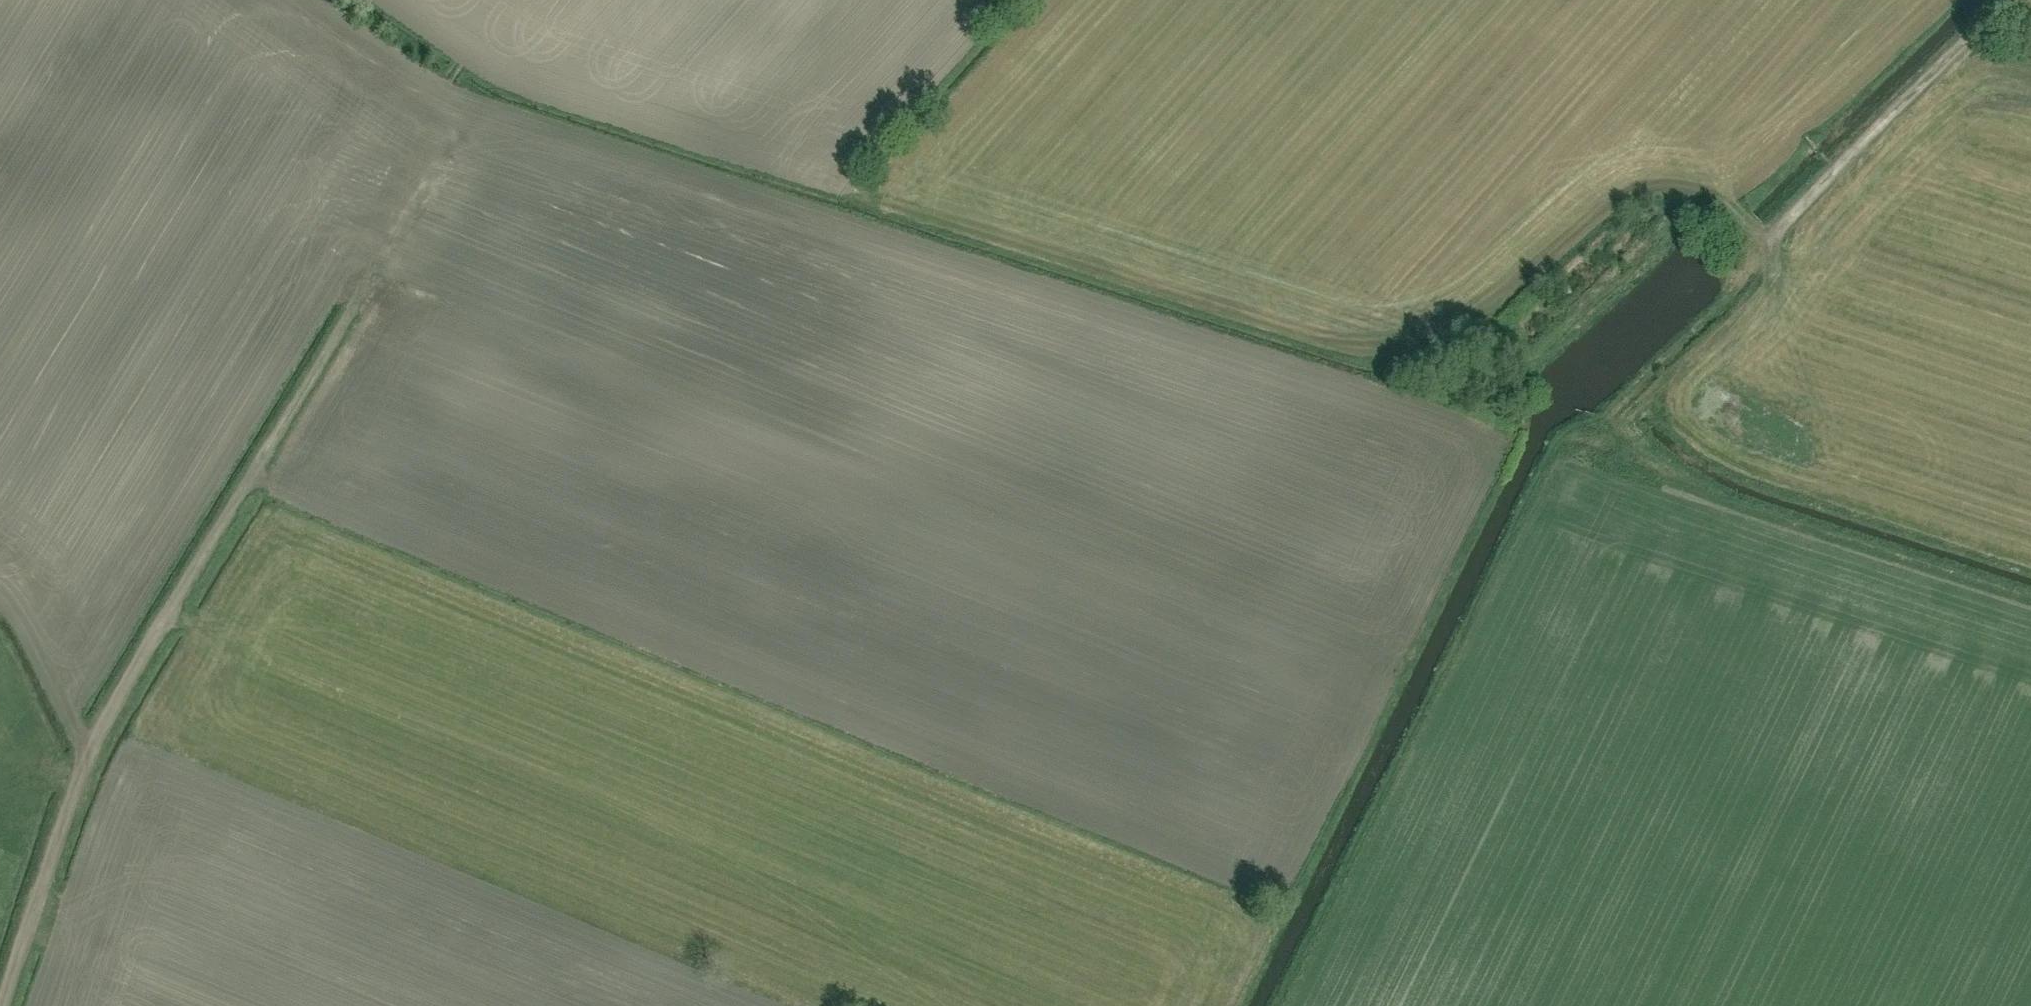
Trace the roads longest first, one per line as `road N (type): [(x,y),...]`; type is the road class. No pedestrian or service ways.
road 1 (track): [(0,1005),(63,818),(99,744),(264,456),(443,169)]
road 2 (track): [(1736,213),(1762,235),(1775,233),(2013,0)]

